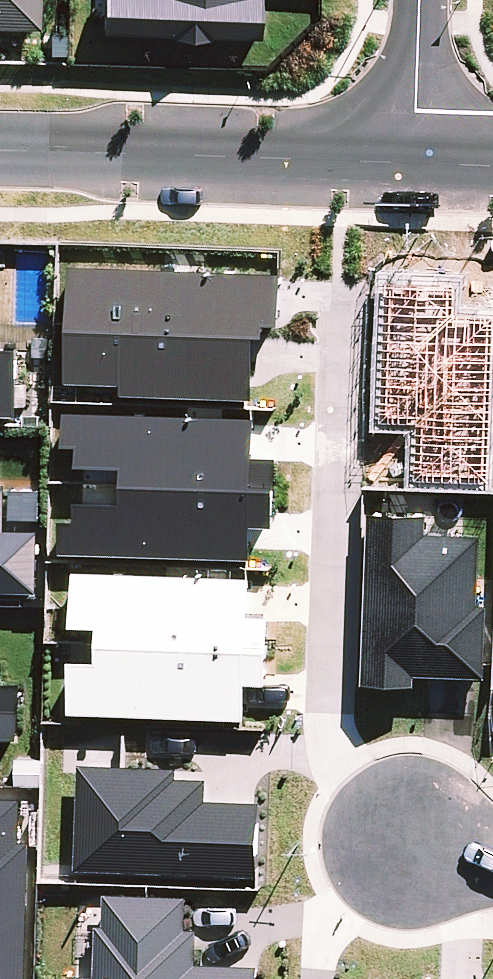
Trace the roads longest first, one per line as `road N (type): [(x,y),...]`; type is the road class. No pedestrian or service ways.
road 1 (residential): [(342,322),(356,741),(373,804),(418,853)]
road 2 (residential): [(0,154),(411,166)]
road 3 (residential): [(417,0),(411,166)]

